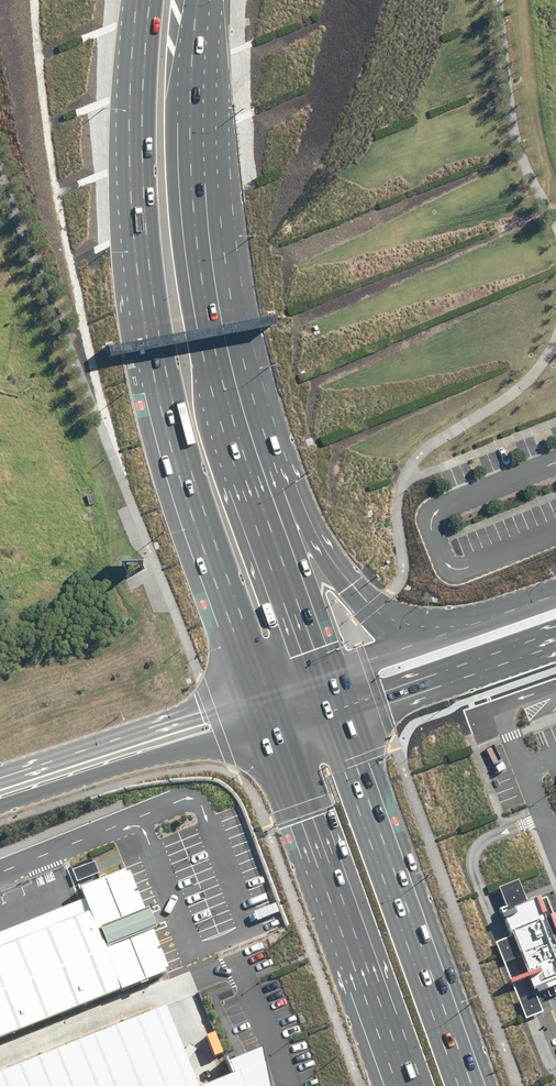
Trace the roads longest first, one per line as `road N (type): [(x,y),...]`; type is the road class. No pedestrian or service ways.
road 1 (primary): [(259,689),(179,472),(151,349),(130,141),(143,0)]
road 2 (primary): [(202,0),(202,224),(256,500)]
road 3 (primary): [(335,710),(473,1085)]
road 4 (primary): [(404,1085),(274,725)]
road 5 (unclassified): [(274,725),(0,804)]
road 6 (unclassified): [(0,775),(259,689)]
road 7 (tertiary): [(256,500),(390,620),(453,628)]
road 8 (tertiary): [(555,639),(335,710)]
road 9 (primary): [(256,500),(317,668)]
road 10 (tertiary): [(317,668),(453,628)]

